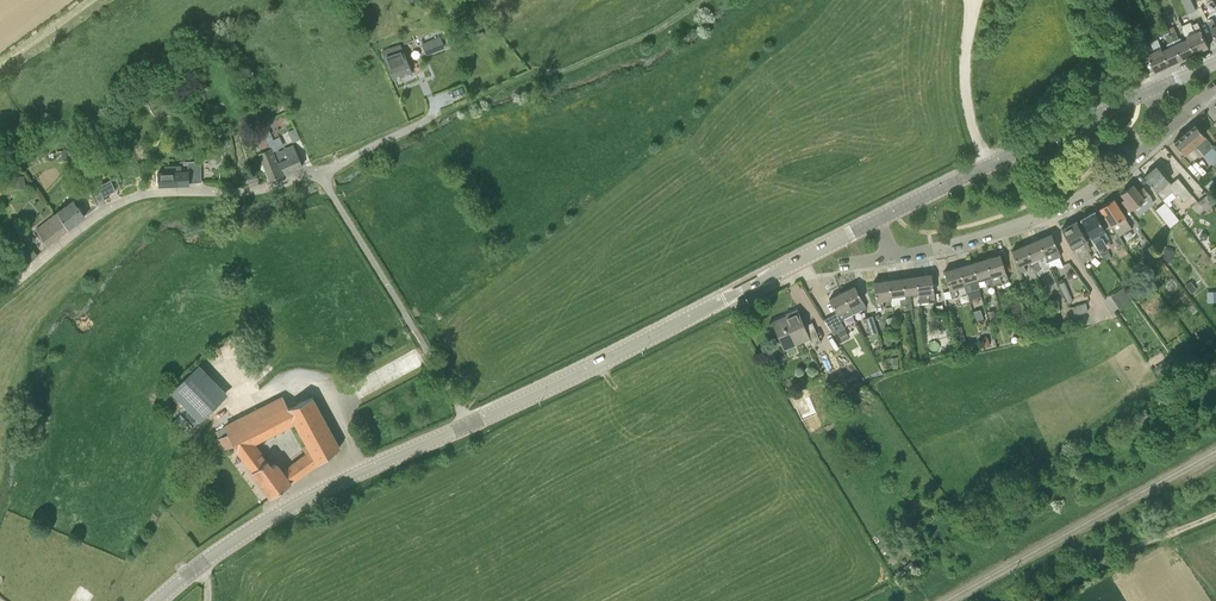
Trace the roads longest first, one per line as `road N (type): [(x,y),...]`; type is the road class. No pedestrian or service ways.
road 1 (tertiary): [(468,425),(877,220)]
road 2 (tertiary): [(156,600),(303,499),(468,425)]
road 3 (residential): [(323,171),(246,191),(127,199),(0,293)]
road 4 (residential): [(894,256),(1053,210),(1108,179),(1166,129)]
road 5 (tertiary): [(877,220),(1149,90)]
road 6 (unclassified): [(468,425),(323,171)]
road 7 (track): [(988,165),(965,85),(975,0)]
road 8 (residential): [(441,111),(323,171)]

